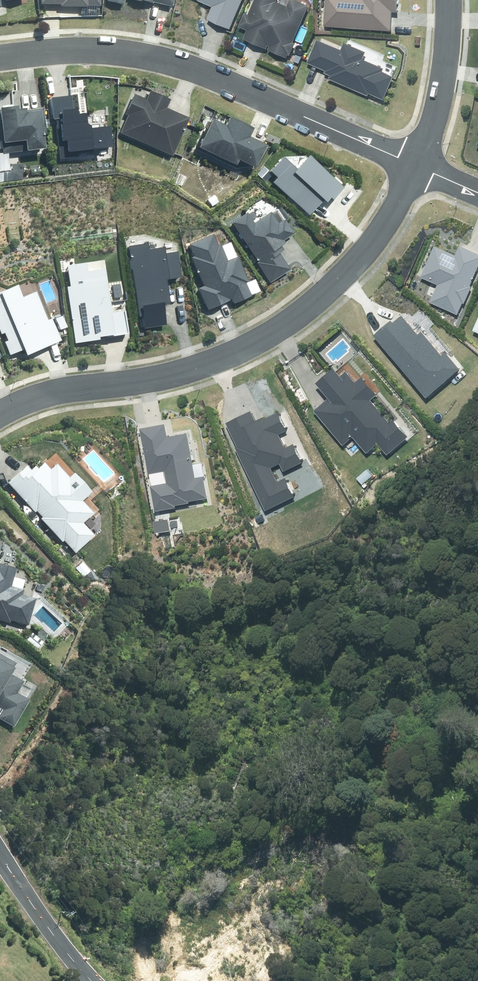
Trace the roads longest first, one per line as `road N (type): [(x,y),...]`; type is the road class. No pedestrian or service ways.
road 1 (residential): [(0,414),(55,393),(136,383),(244,352),(304,312),(371,249),(416,163)]
road 2 (residential): [(0,61),(147,54),(416,163)]
road 3 (residential): [(416,163),(438,97),(447,0)]
road 4 (tertiary): [(0,854),(101,980)]

